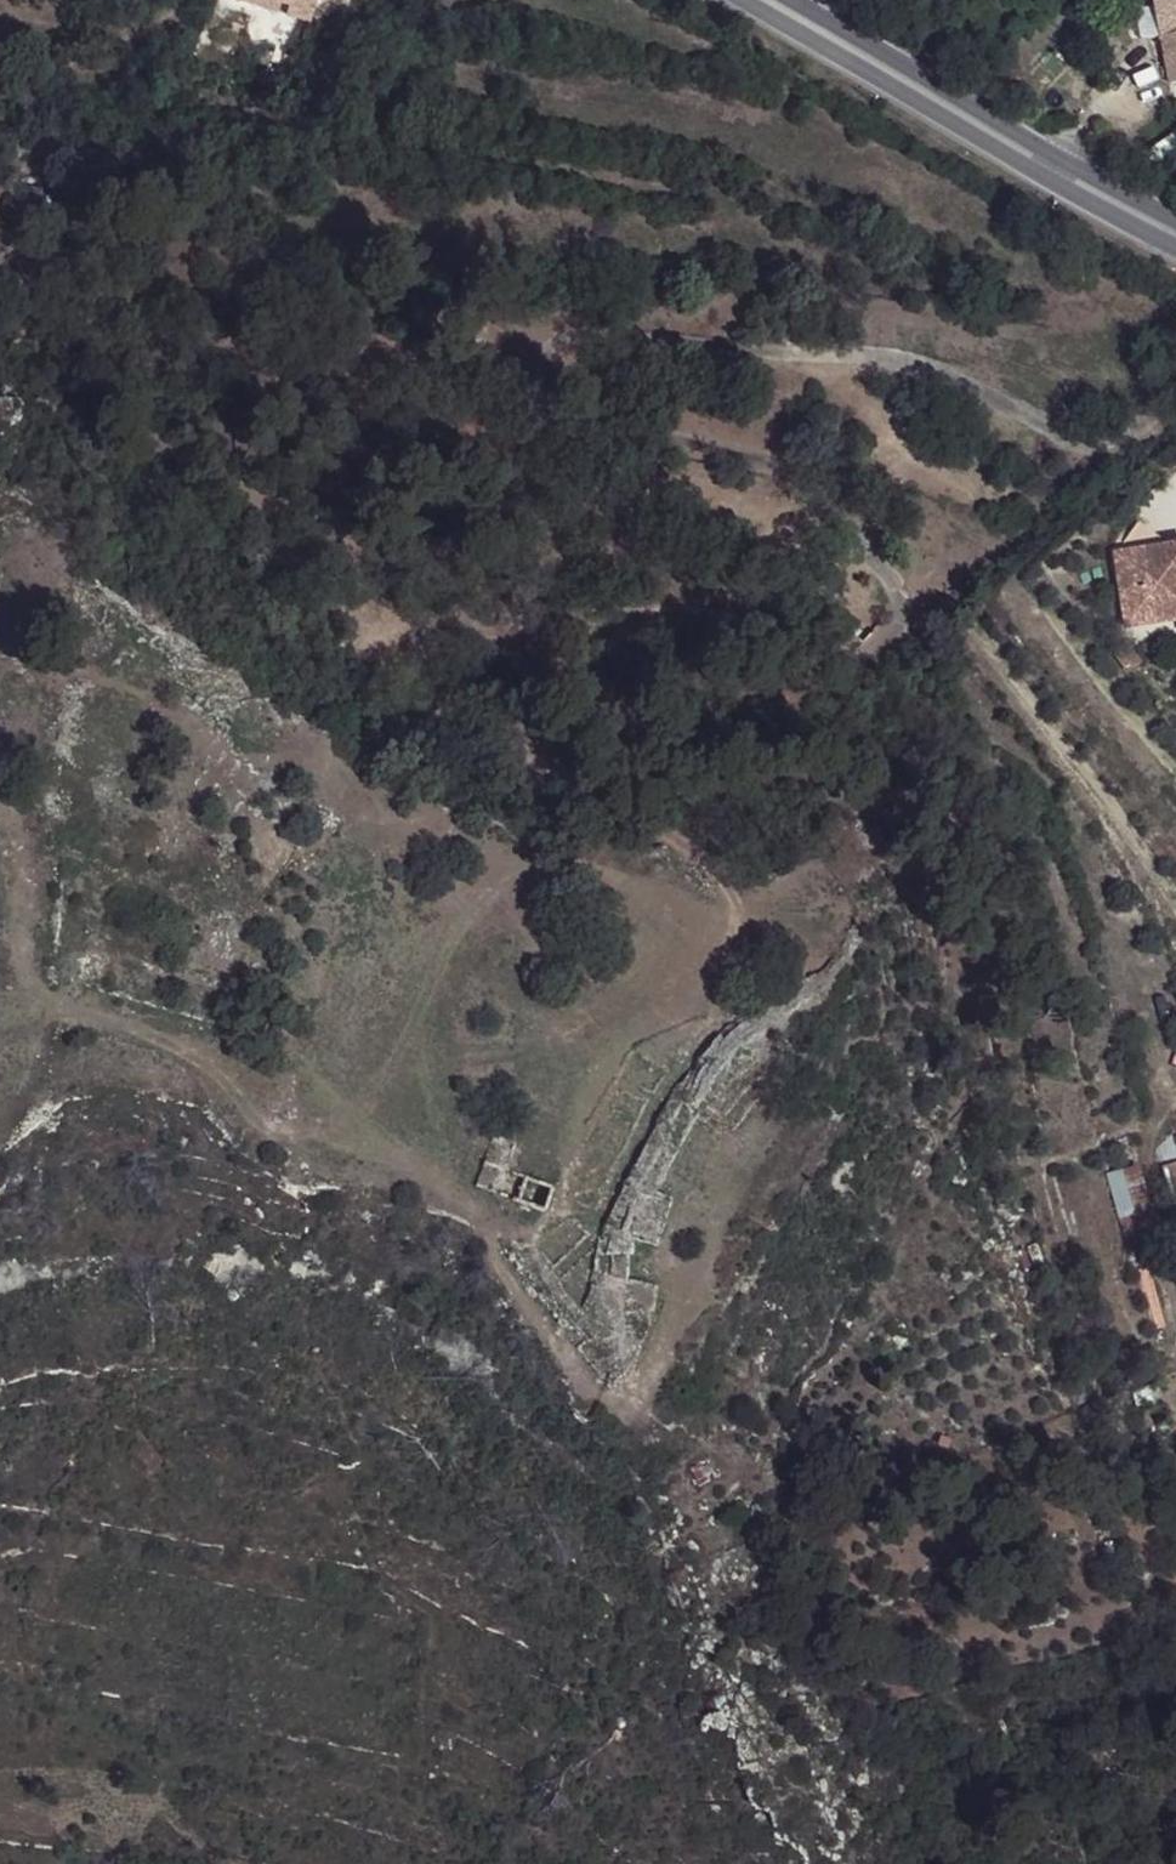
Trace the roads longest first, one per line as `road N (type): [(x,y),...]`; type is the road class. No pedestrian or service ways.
road 1 (unclassified): [(747,0),(1175,232)]

